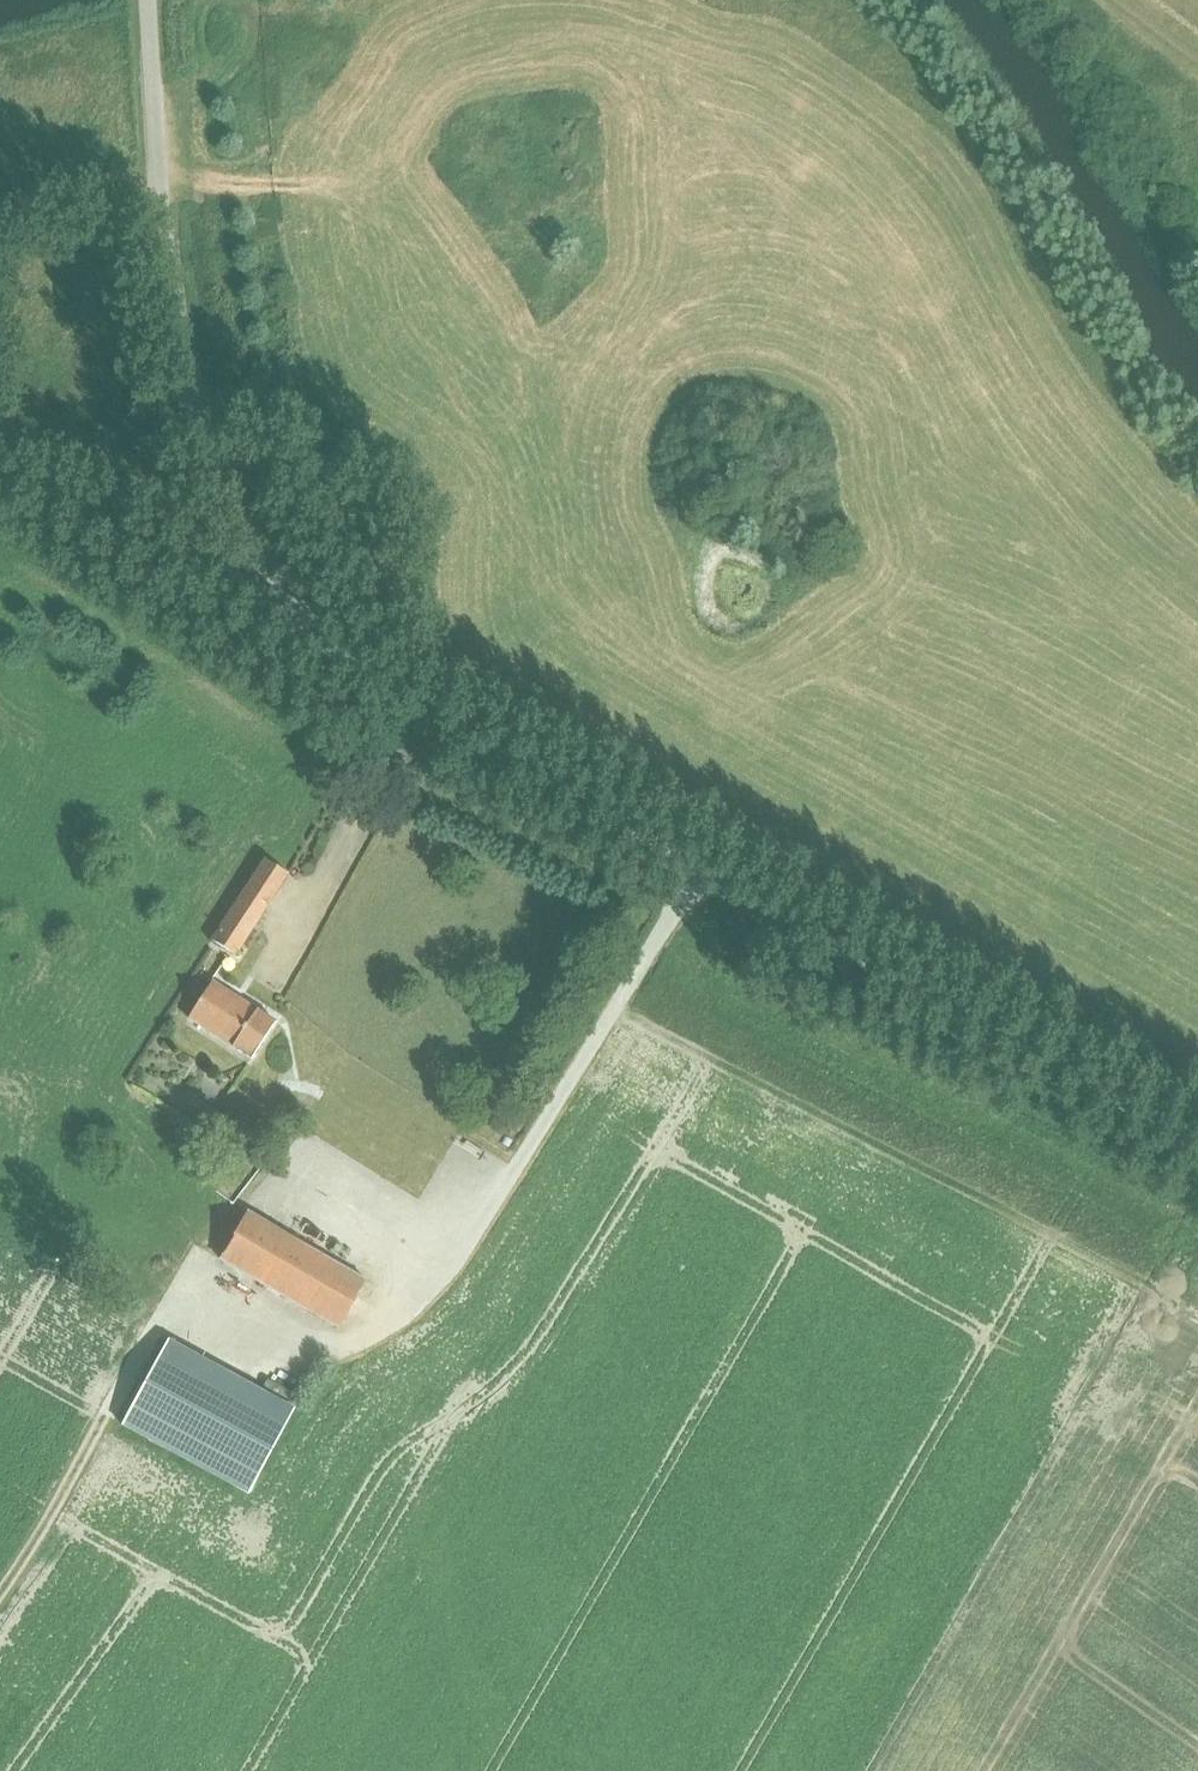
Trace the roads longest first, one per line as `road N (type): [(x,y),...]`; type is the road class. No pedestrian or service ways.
road 1 (unclassified): [(1197,1150),(384,693),(313,633),(252,541)]
road 2 (unclassified): [(252,541),(192,405),(172,324),(145,0)]
road 3 (track): [(0,466),(207,585),(313,633)]

